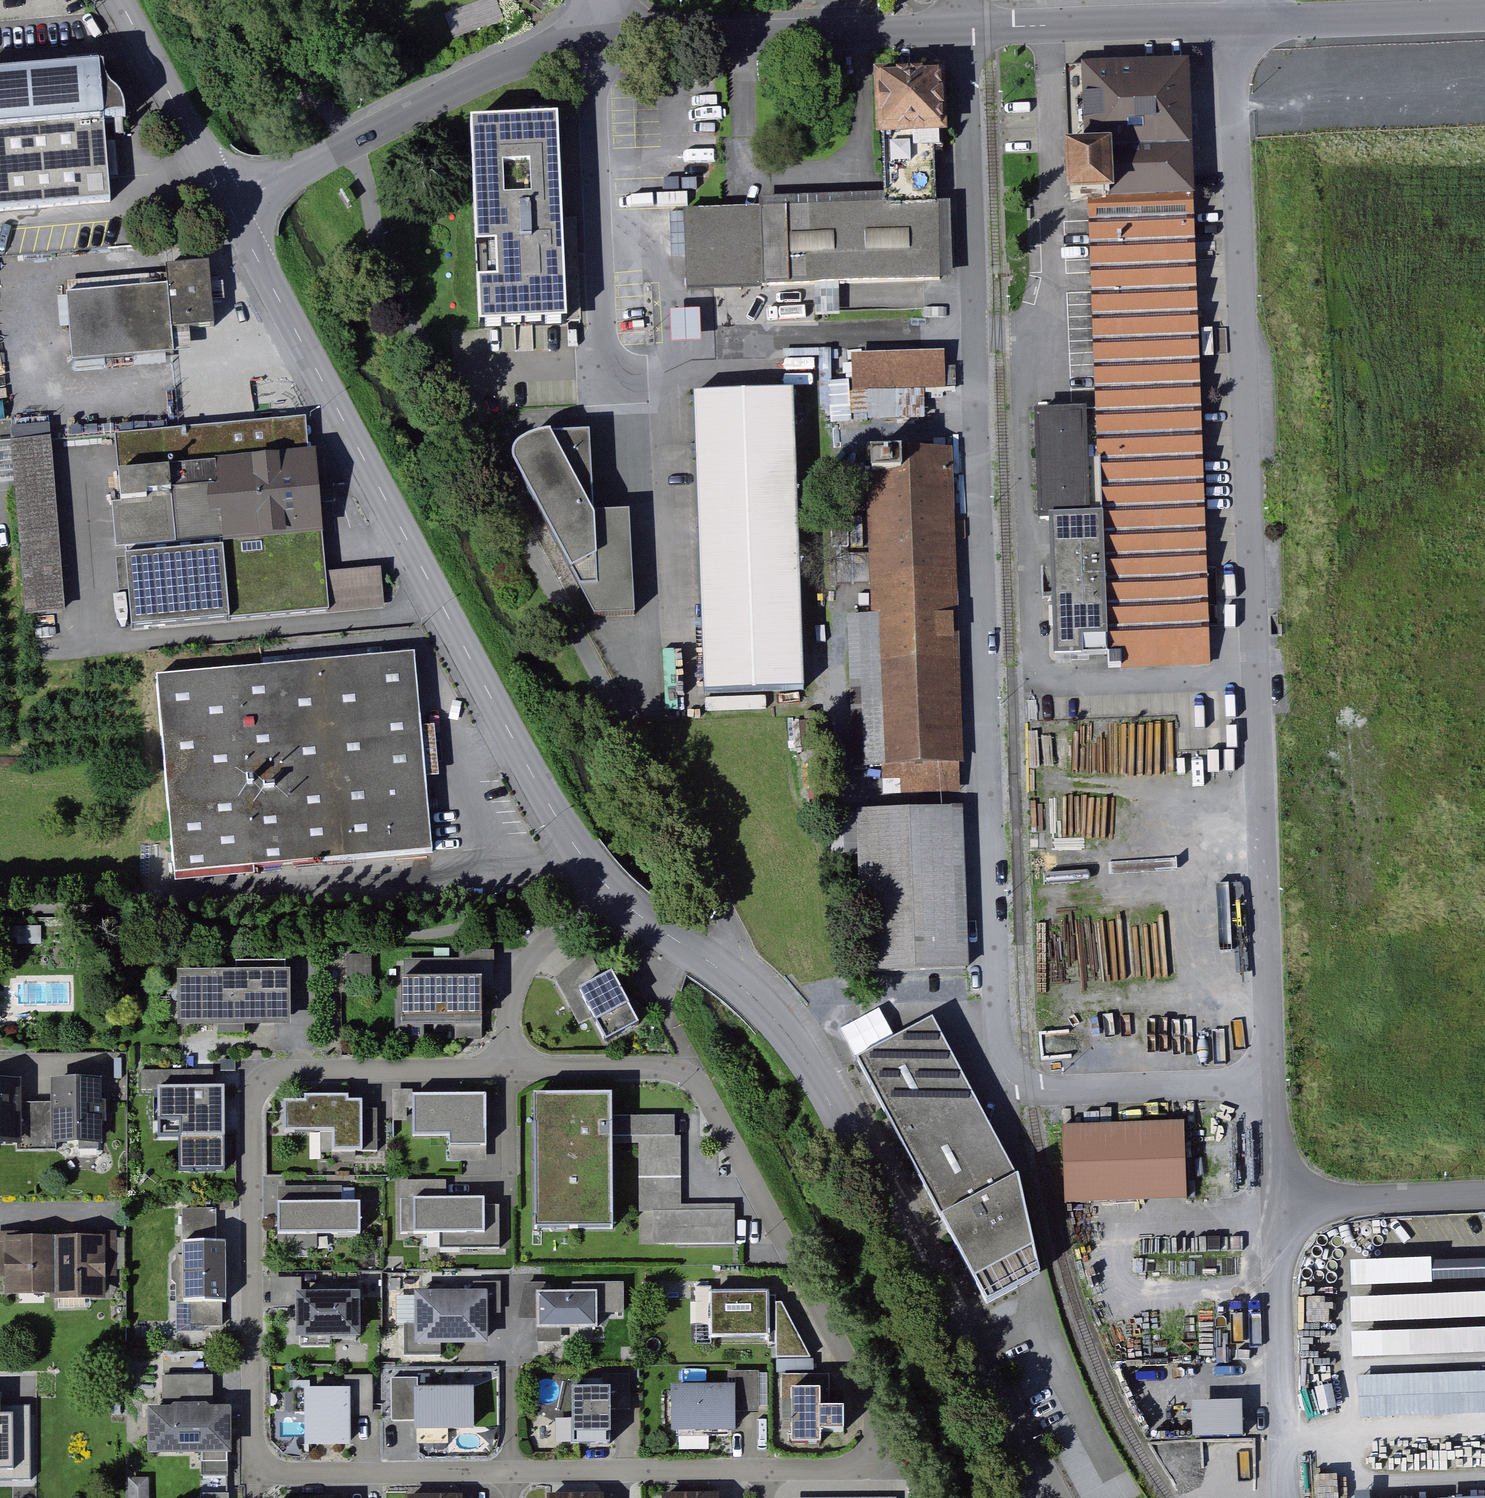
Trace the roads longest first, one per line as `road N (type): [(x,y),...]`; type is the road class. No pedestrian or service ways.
road 1 (residential): [(698,1078),(671,1066),(512,1065),(306,1069),(265,1080),(253,1099),(251,1224),(253,1436),(264,1464),(295,1474),(523,1477),(910,1469)]
road 2 (residential): [(969,27),(1006,1053),(1016,1075),(1035,1085),(1279,1083)]
road 3 (residential): [(1239,19),(1279,1083)]
road 4 (residential): [(602,878),(561,826),(231,208)]
road 5 (residential): [(786,1027),(1041,1497)]
road 6 (residential): [(698,1078),(910,1469)]
road 7 (residential): [(606,39),(516,59),(231,208)]
road 8 (residential): [(969,27),(606,39)]
road 9 (residential): [(1283,1201),(1287,1497)]
road 10 (residential): [(1239,19),(969,27)]
road 11 (residential): [(1484,12),(1239,19)]
road 12 (residential): [(786,1027),(745,986),(602,878)]
road 13 (residential): [(231,208),(121,0)]
road 14 (residential): [(602,878),(642,942),(698,1078)]
road 15 (residential): [(1283,1201),(1484,1194)]

